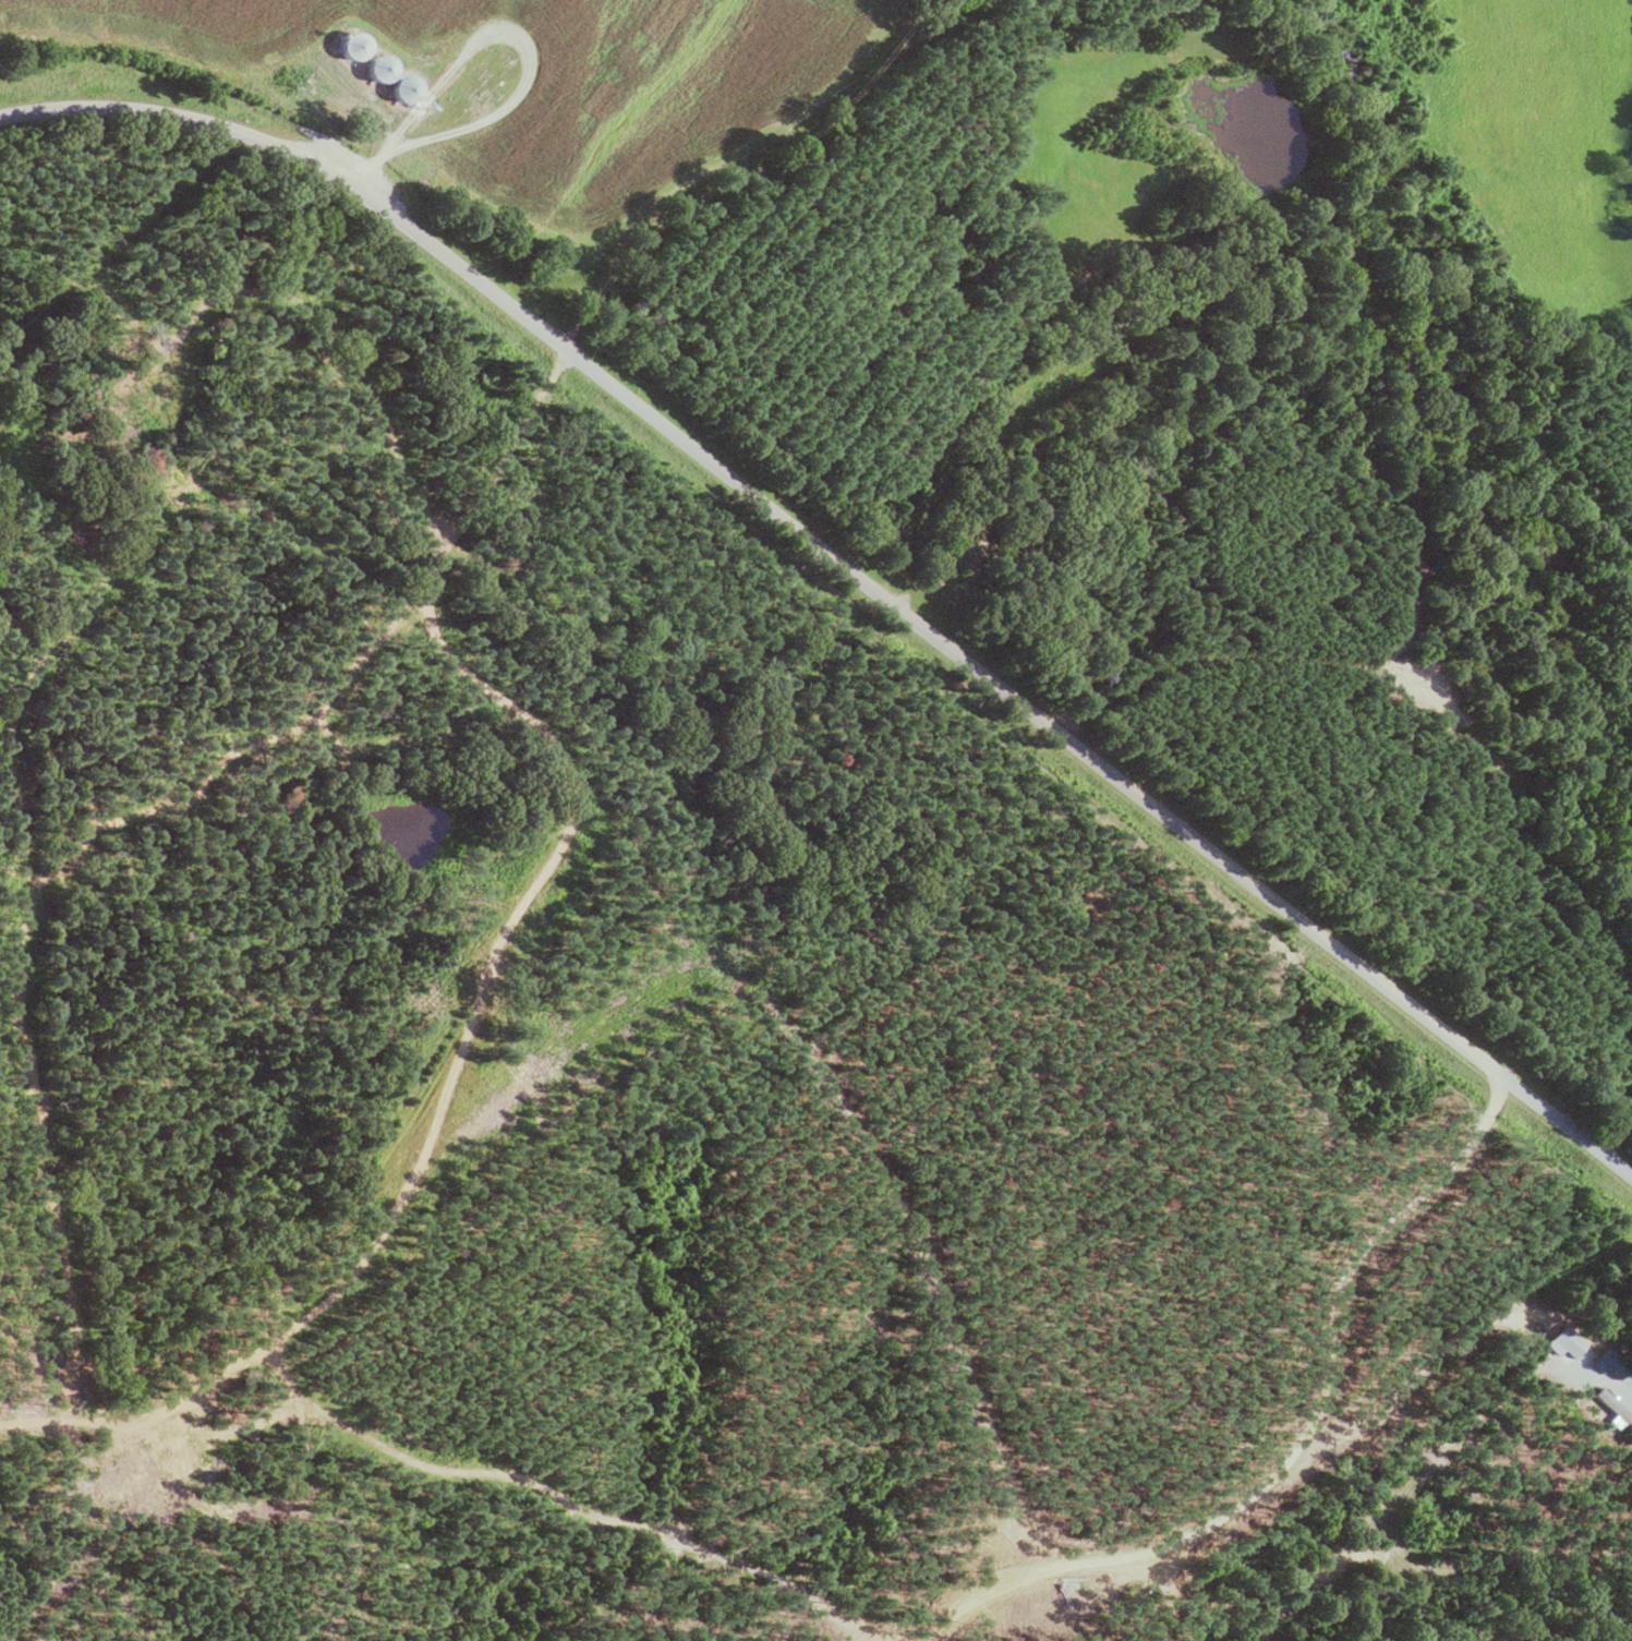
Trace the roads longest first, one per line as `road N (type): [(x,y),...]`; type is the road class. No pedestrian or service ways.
road 1 (secondary): [(1631,1182),(379,208),(310,165),(174,118),(98,107),(0,118)]

